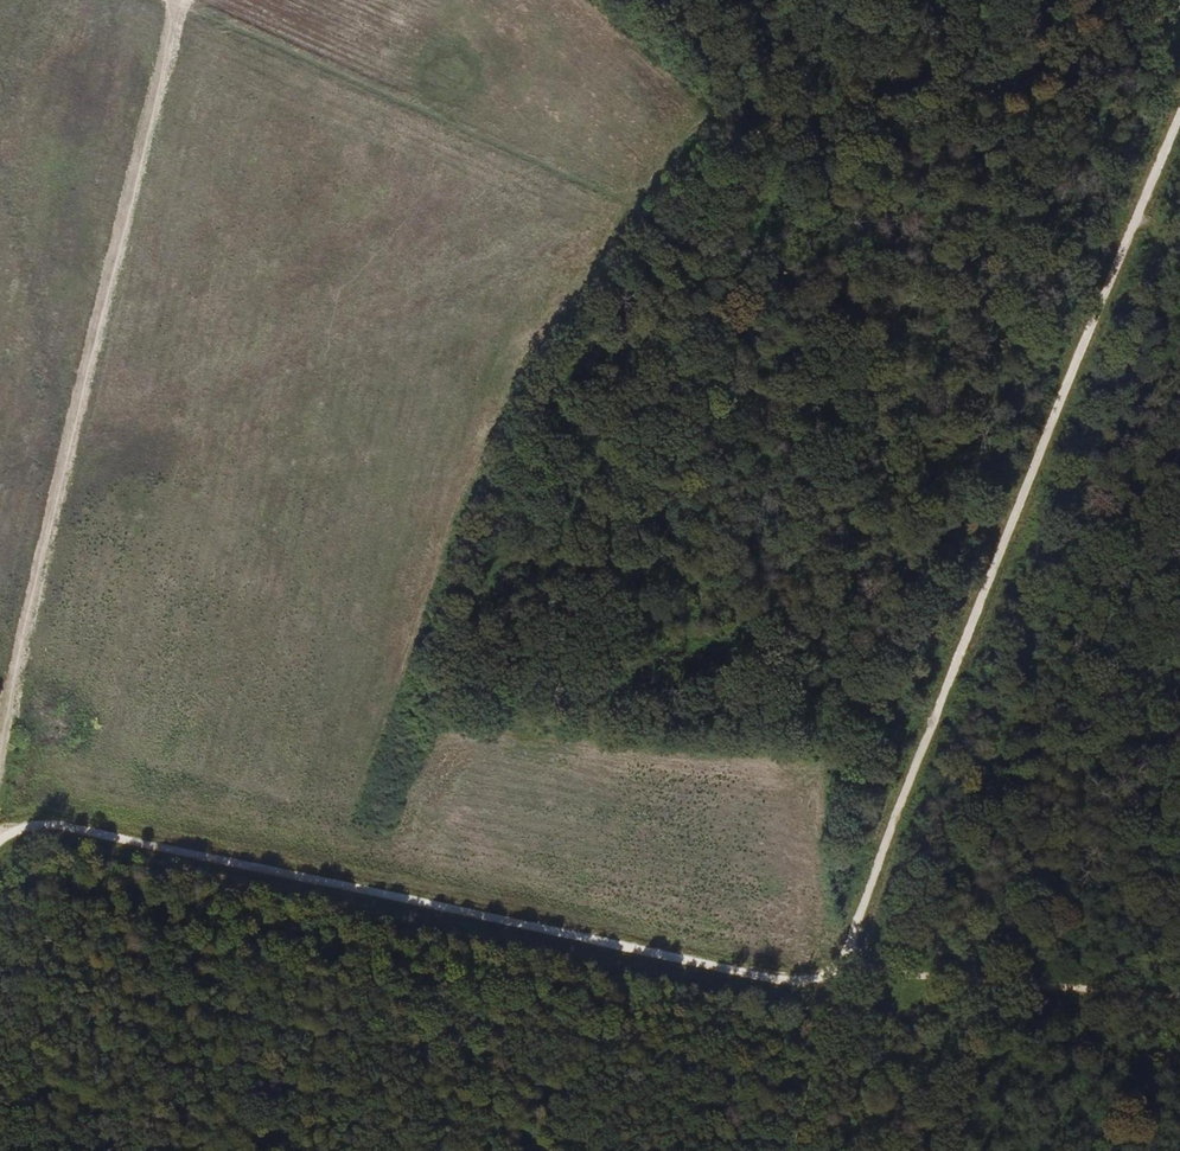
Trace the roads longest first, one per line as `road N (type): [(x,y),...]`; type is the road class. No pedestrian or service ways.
road 1 (track): [(0,847),(32,824),(52,822),(755,972),(1179,994)]
road 2 (track): [(849,981),(988,590),(1179,118)]
road 3 (track): [(0,713),(70,447),(51,367),(103,0)]
road 4 (track): [(714,116),(632,203),(174,0)]
road 5 (track): [(632,203),(606,230),(70,447)]
road 6 (track): [(184,0),(70,447)]
road 7 (track): [(0,170),(51,367)]

